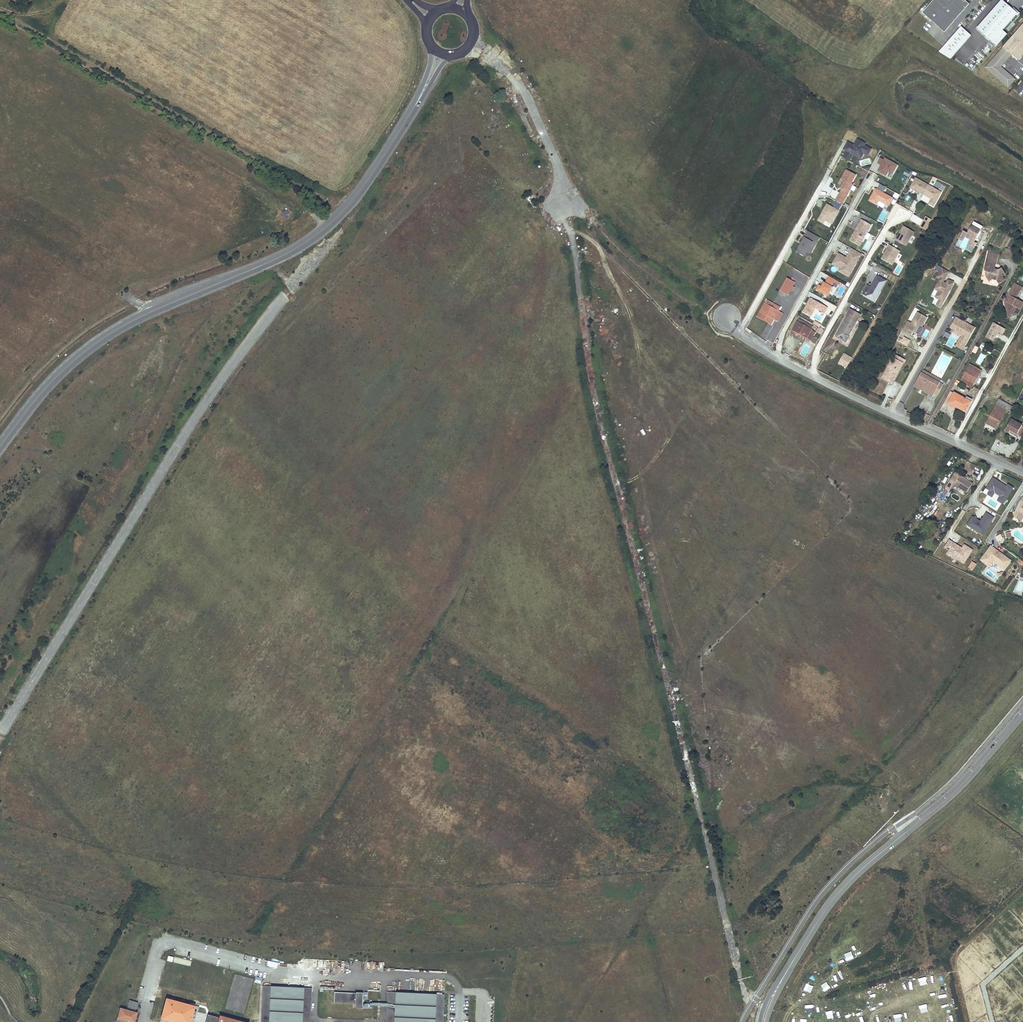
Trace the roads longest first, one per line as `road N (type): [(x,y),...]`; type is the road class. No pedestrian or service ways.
road 1 (secondary): [(0,447),(54,379),(100,339),(297,248),(335,220),(425,88)]
road 2 (tertiary): [(764,1021),(828,904),(960,786),(1022,713)]
road 3 (track): [(325,228),(318,200),(305,189),(0,10)]
road 4 (residential): [(774,357),(1022,473)]
road 5 (residential): [(774,357),(869,181)]
road 6 (residential): [(740,336),(826,181)]

